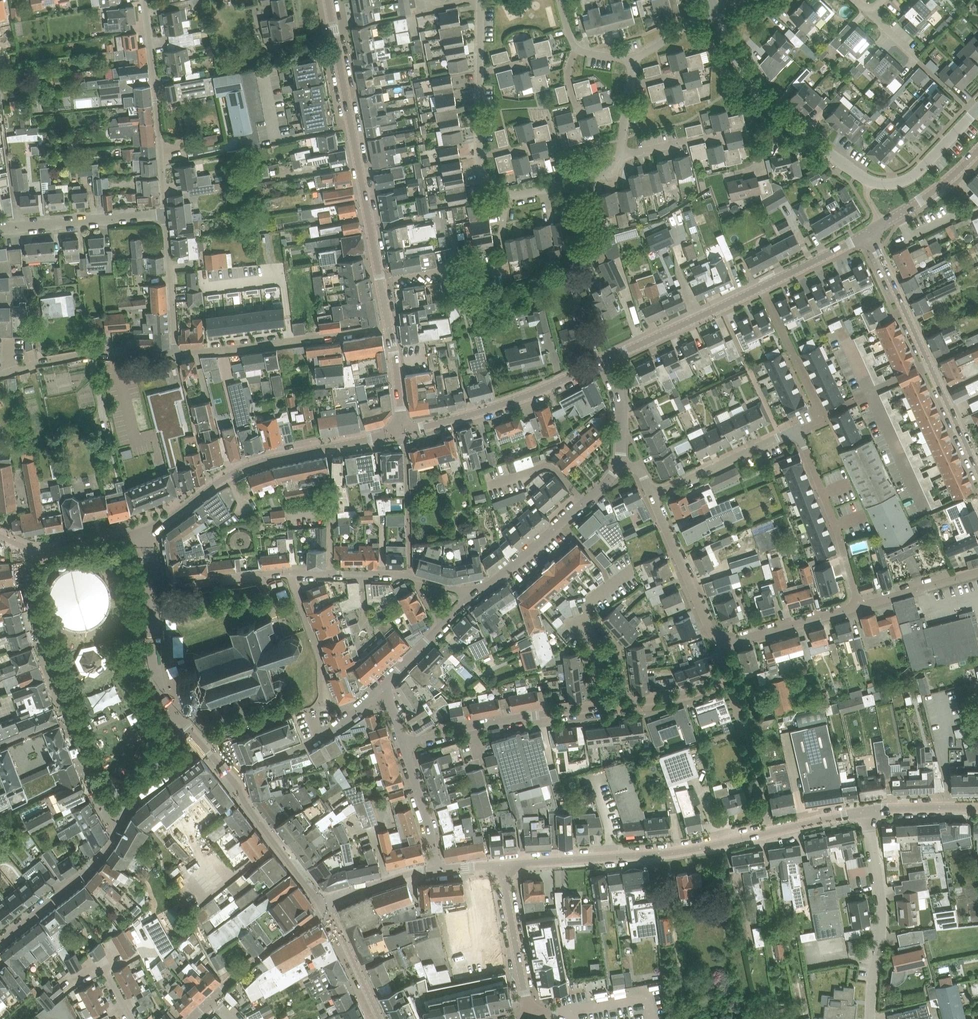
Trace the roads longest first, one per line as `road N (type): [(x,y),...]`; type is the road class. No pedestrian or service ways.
road 1 (tertiary): [(501,866),(661,853),(867,811)]
road 2 (tertiary): [(389,327),(329,0)]
road 3 (residential): [(620,155),(604,176),(523,195),(486,181),(478,160),(480,0)]
road 4 (residential): [(404,744),(523,717),(690,695),(720,678)]
road 5 (unclassified): [(118,812),(99,799),(37,625),(29,578),(37,550)]
road 6 (residential): [(146,536),(249,465),(404,433)]
road 7 (tertiary): [(977,477),(868,232)]
road 8 (residential): [(786,122),(884,184),(917,172),(977,107)]
road 9 (residential): [(175,353),(389,327)]
road 10 (tertiary): [(404,433),(606,361)]
road 11 (residential): [(165,212),(144,0)]
road 12 (residential): [(870,1018),(882,913),(867,811)]
road 13 (residential): [(476,593),(607,483),(618,463)]
road 14 (residential): [(859,607),(800,433)]
road 15 (unclassified): [(0,943),(90,868),(109,847),(118,812)]
road 16 (residential): [(0,376),(93,352),(175,353)]
road 17 (tertiary): [(606,361),(763,288)]
road 18 (residential): [(763,288),(823,422),(800,433)]
road 19 (residential): [(225,772),(324,909)]
road 20 (residential): [(727,641),(710,627),(653,494)]
road 21 (tertiary): [(517,1018),(530,1016),(501,866)]
road 22 (residential): [(0,228),(165,212)]
road 23 (unclassified): [(341,724),(290,573)]
road 24 (residential): [(800,433),(653,494)]
road 25 (residential): [(324,909),(213,1001)]
road 26 (residential): [(148,586),(290,573)]
road 27 (residential): [(175,353),(165,212)]
road 28 (residential): [(177,717),(156,681),(148,586)]
road 29 (tertiary): [(868,232),(948,181),(977,151)]
road 30 (residential): [(859,607),(727,641)]
road 31 (residential): [(714,11),(749,82),(786,122)]
road 32 (residential): [(437,871),(404,744)]
road 33 (residential): [(290,573),(418,579)]
road 34 (residential): [(225,772),(303,749),(341,724)]
road 35 (residential): [(977,573),(859,607)]
road 36 (tertiary): [(324,909),(379,1018)]
road 37 (tertiary): [(324,909),(361,890),(437,871)]

